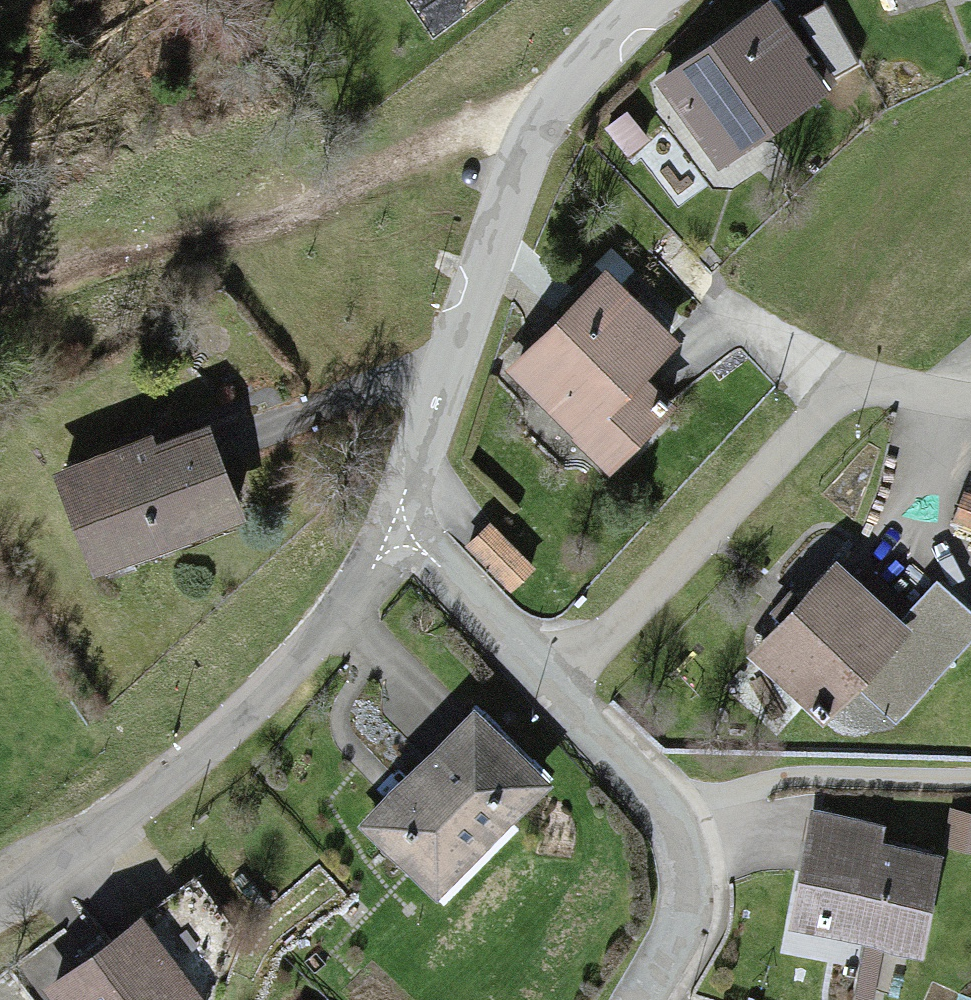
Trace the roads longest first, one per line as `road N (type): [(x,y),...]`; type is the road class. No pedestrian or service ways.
road 1 (track): [(537,121),(461,132),(275,220),(0,300)]
road 2 (unclassified): [(397,529),(353,593),(256,701),(0,909)]
road 3 (unclassified): [(553,93),(397,529)]
road 4 (residential): [(550,689),(848,386)]
road 5 (residential): [(553,93),(688,263),(773,337),(848,386)]
road 6 (residential): [(550,689),(673,808),(685,836),(691,865),(681,921),(639,999)]
road 7 (residential): [(397,529),(550,689)]
road 8 (unclassified): [(640,0),(553,93)]
road 9 (residential): [(848,386),(970,398)]

